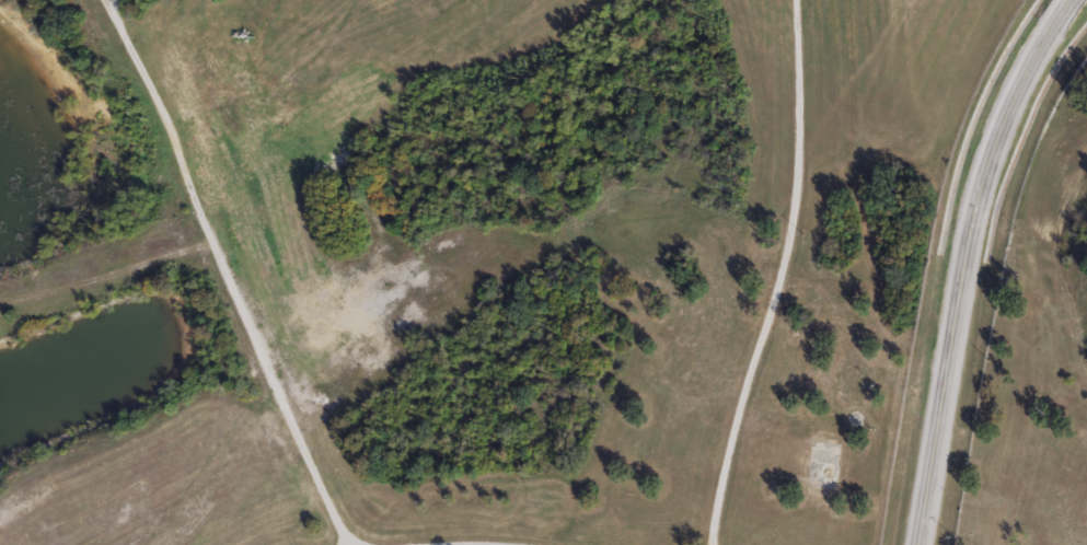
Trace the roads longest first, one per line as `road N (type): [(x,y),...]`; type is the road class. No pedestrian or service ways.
road 1 (residential): [(348,544),(296,449),(253,325),(96,0)]
road 2 (secondary): [(1070,0),(1014,100),(984,175),(920,544)]
road 3 (residential): [(712,544),(728,444),(783,268),(798,149),(796,0)]

